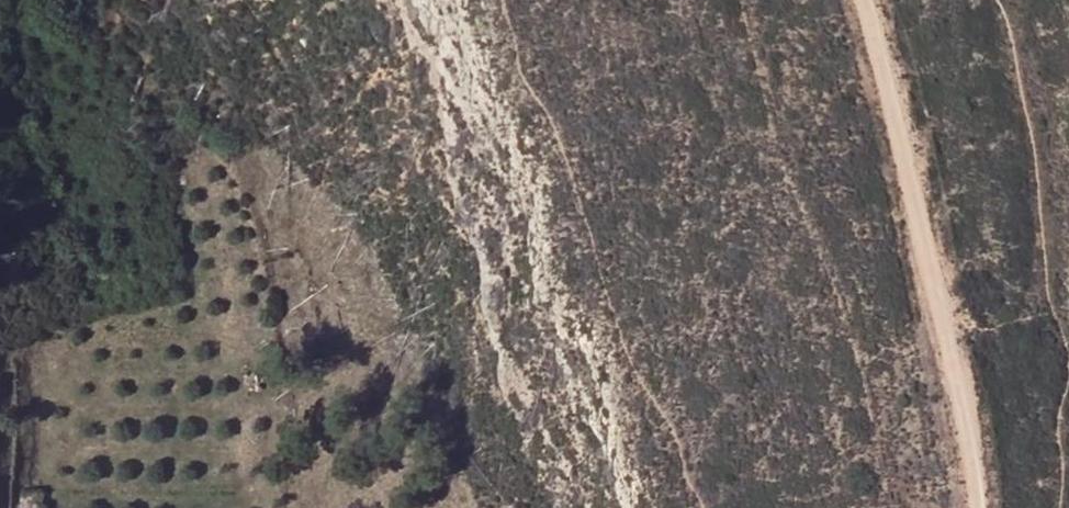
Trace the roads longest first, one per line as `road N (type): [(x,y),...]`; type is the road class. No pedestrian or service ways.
road 1 (track): [(893,507),(838,293),(787,192),(748,0)]
road 2 (track): [(866,0),(922,271),(962,401),(971,507)]

